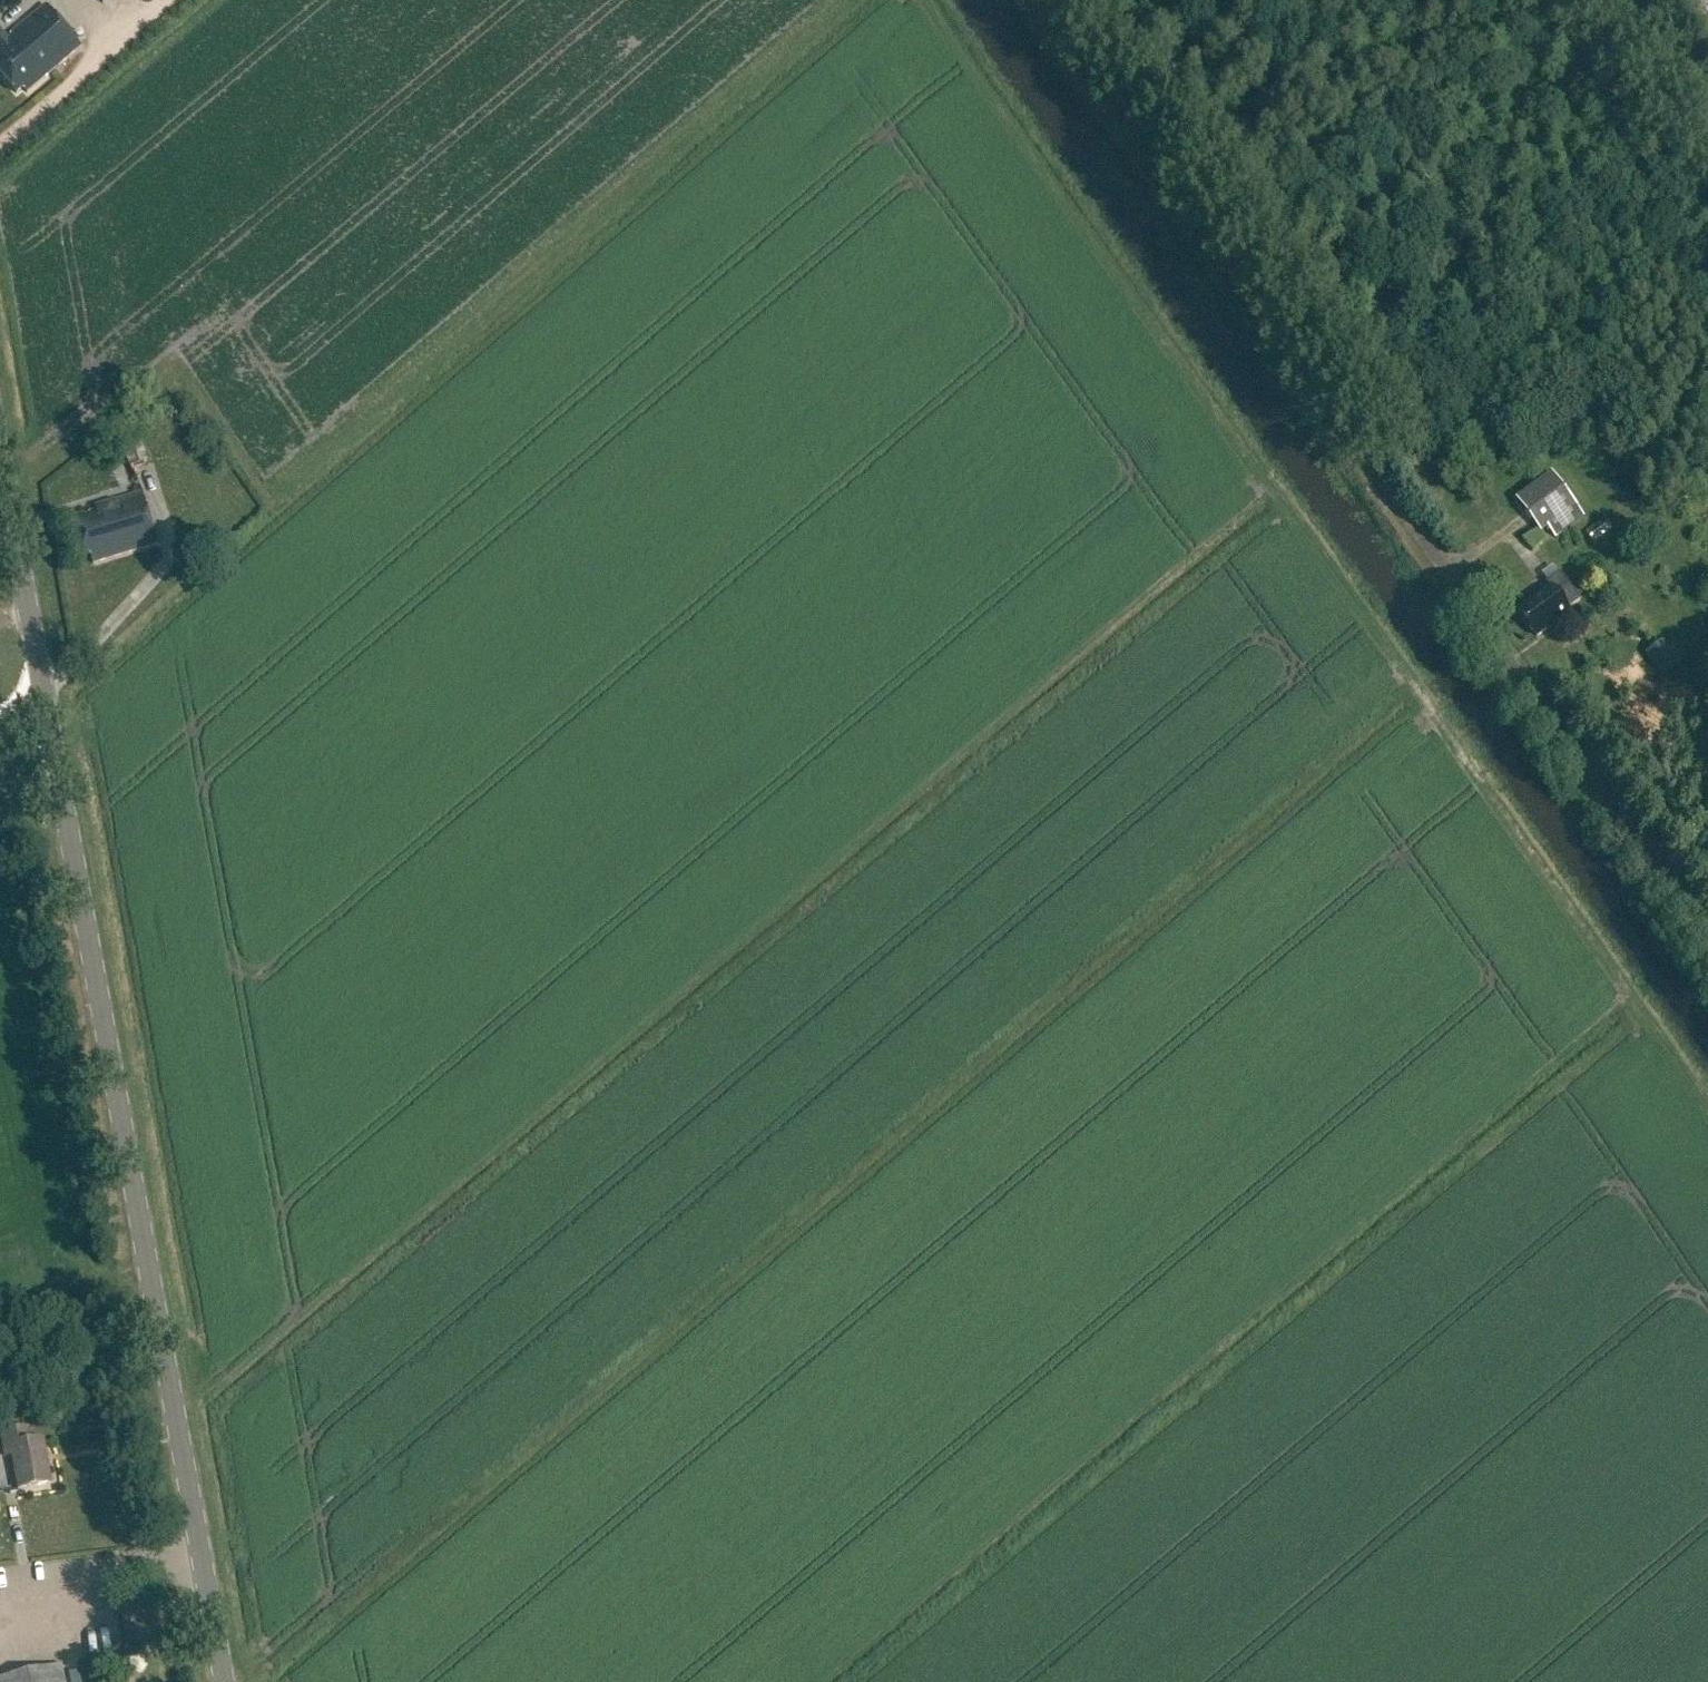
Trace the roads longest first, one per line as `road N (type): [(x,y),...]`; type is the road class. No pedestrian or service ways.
road 1 (tertiary): [(224,1681),(0,462)]
road 2 (track): [(1478,618),(1034,0)]
road 3 (unclassified): [(1707,938),(1478,618)]
road 4 (track): [(1707,132),(1616,0)]

